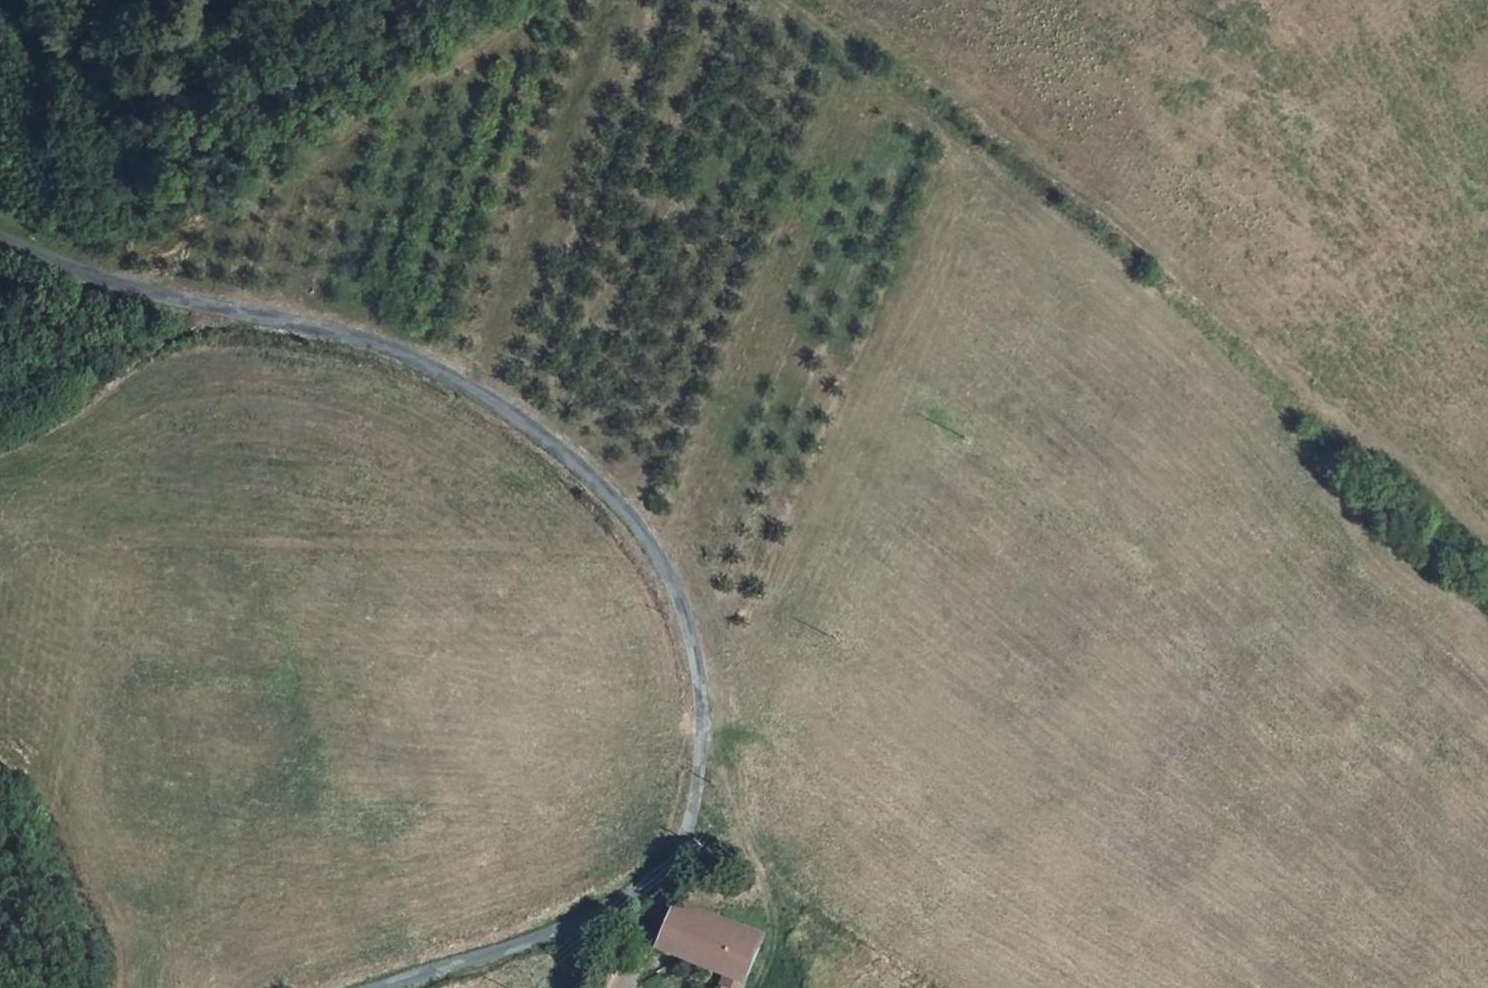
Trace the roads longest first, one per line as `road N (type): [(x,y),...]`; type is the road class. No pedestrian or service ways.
road 1 (unclassified): [(375,987),(573,925),(669,864),(693,817),(700,758),(686,620),(640,521),(528,423),(441,372),(314,319),(195,304),(0,237)]

